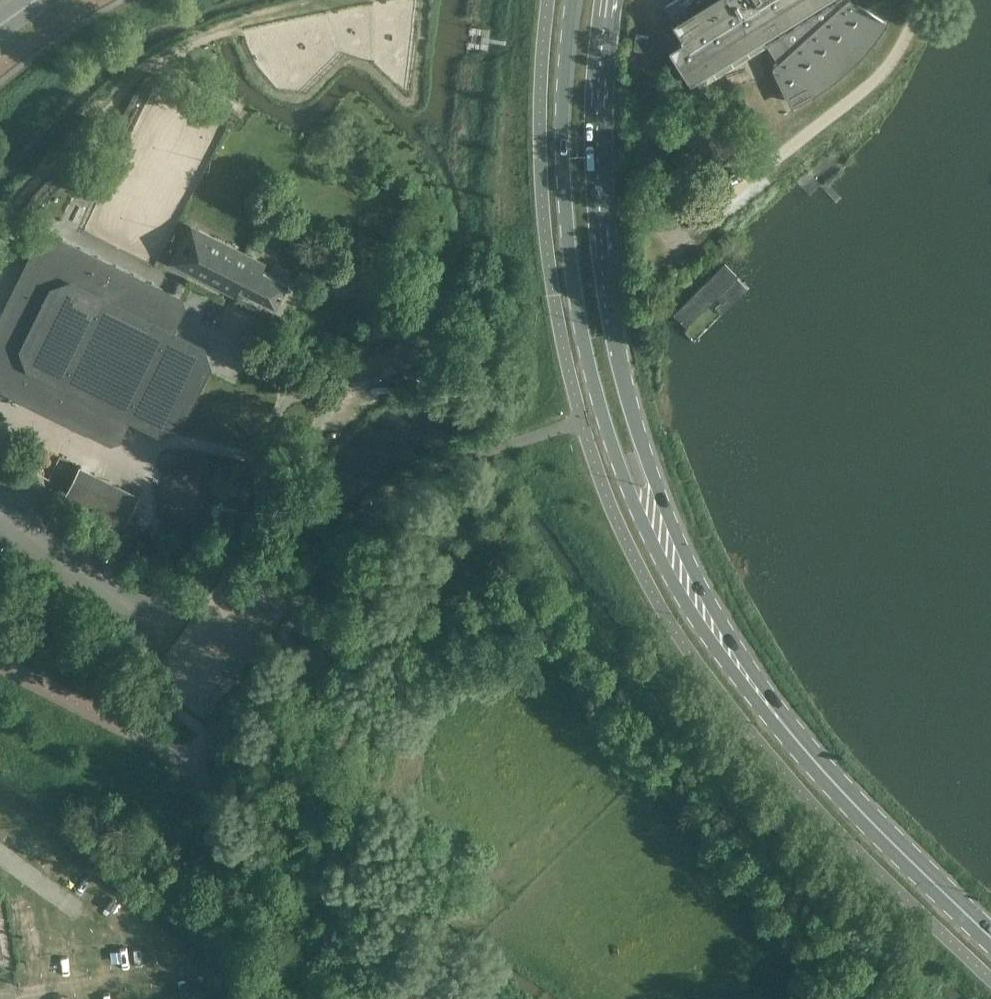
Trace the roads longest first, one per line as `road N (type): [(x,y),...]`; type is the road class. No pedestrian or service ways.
road 1 (primary): [(572,0),(562,114),(567,236),(606,430),(640,517),(688,609),(771,720),(791,733)]
road 2 (primary): [(791,733),(688,562),(643,447),(617,348),(605,121),(615,0)]
road 3 (track): [(207,787),(320,846),(423,954),(477,896)]
road 4 (primary): [(791,733),(990,937)]

